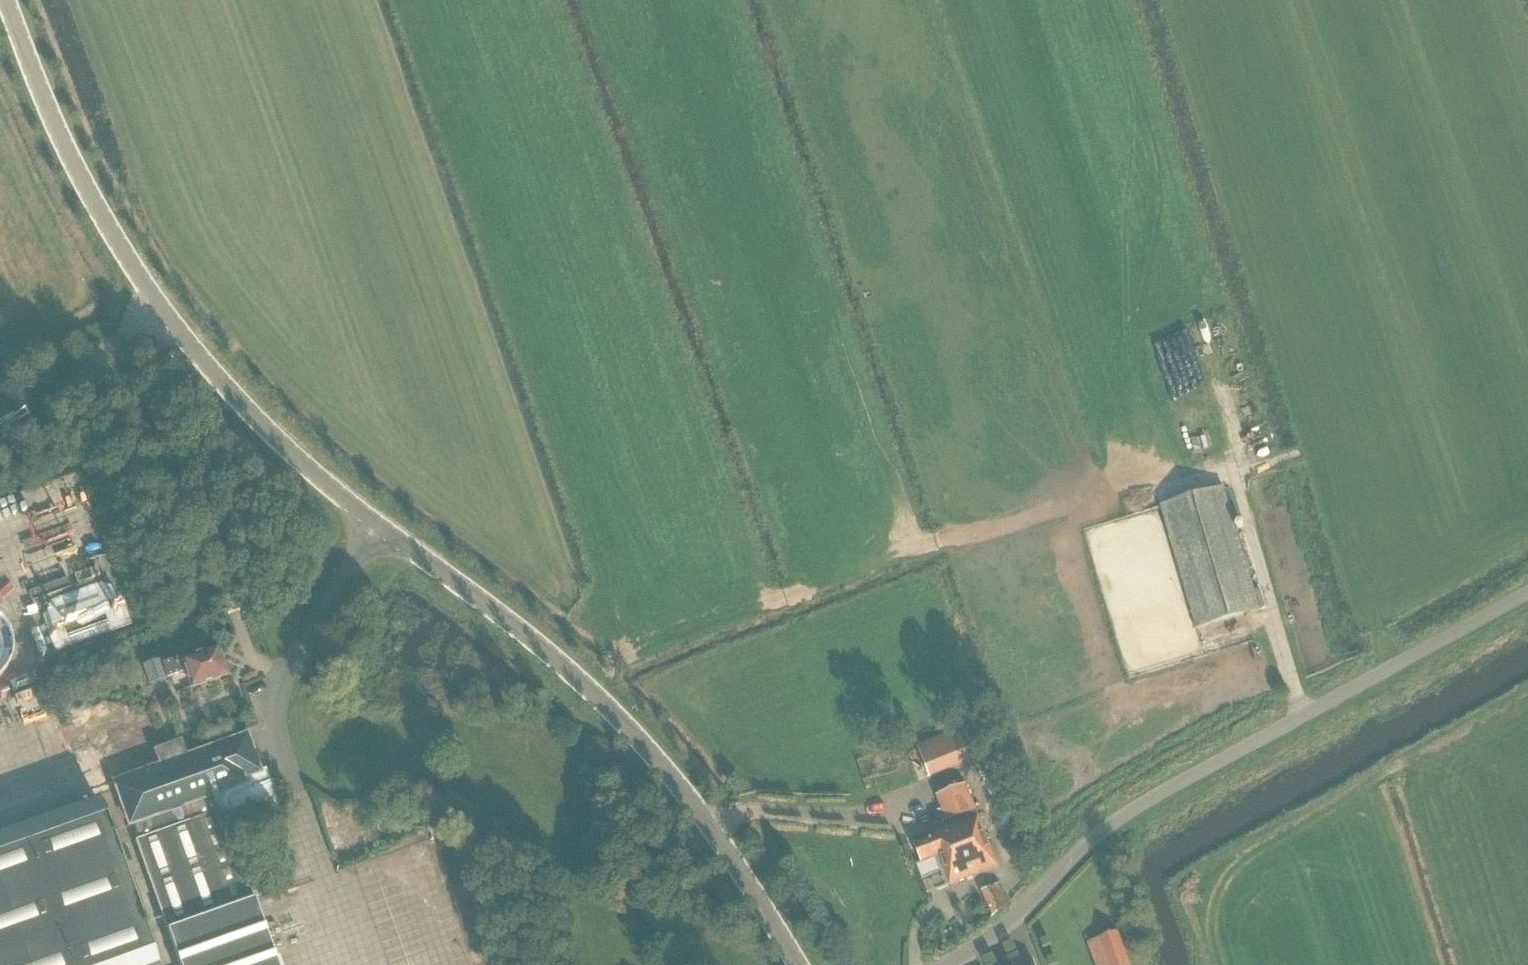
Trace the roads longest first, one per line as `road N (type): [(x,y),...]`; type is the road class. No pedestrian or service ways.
road 1 (unclassified): [(3,0),(59,146),(167,330),(298,461),(537,643),(610,710),(681,789),(798,964)]
road 2 (unclassified): [(945,964),(1007,924),(1088,843),(1142,803),(1527,592)]

